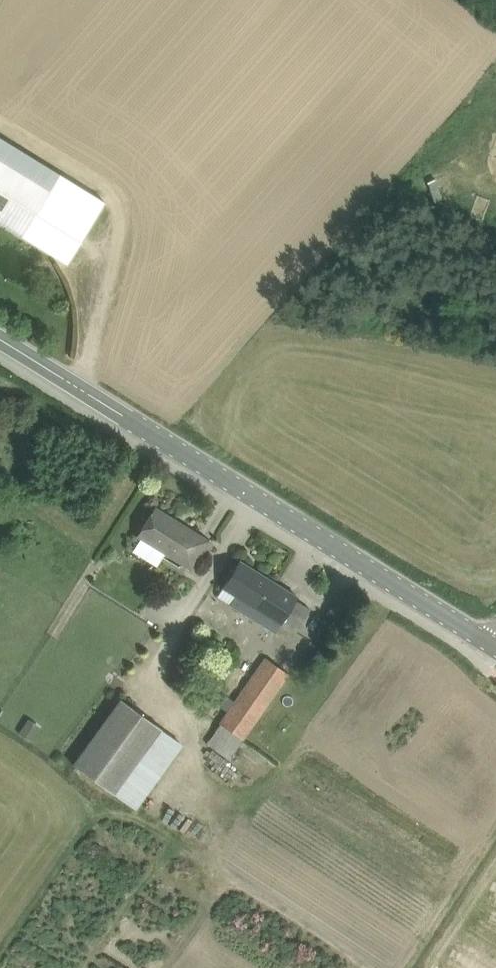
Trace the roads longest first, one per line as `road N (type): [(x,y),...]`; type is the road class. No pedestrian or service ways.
road 1 (tertiary): [(495,649),(0,346)]

